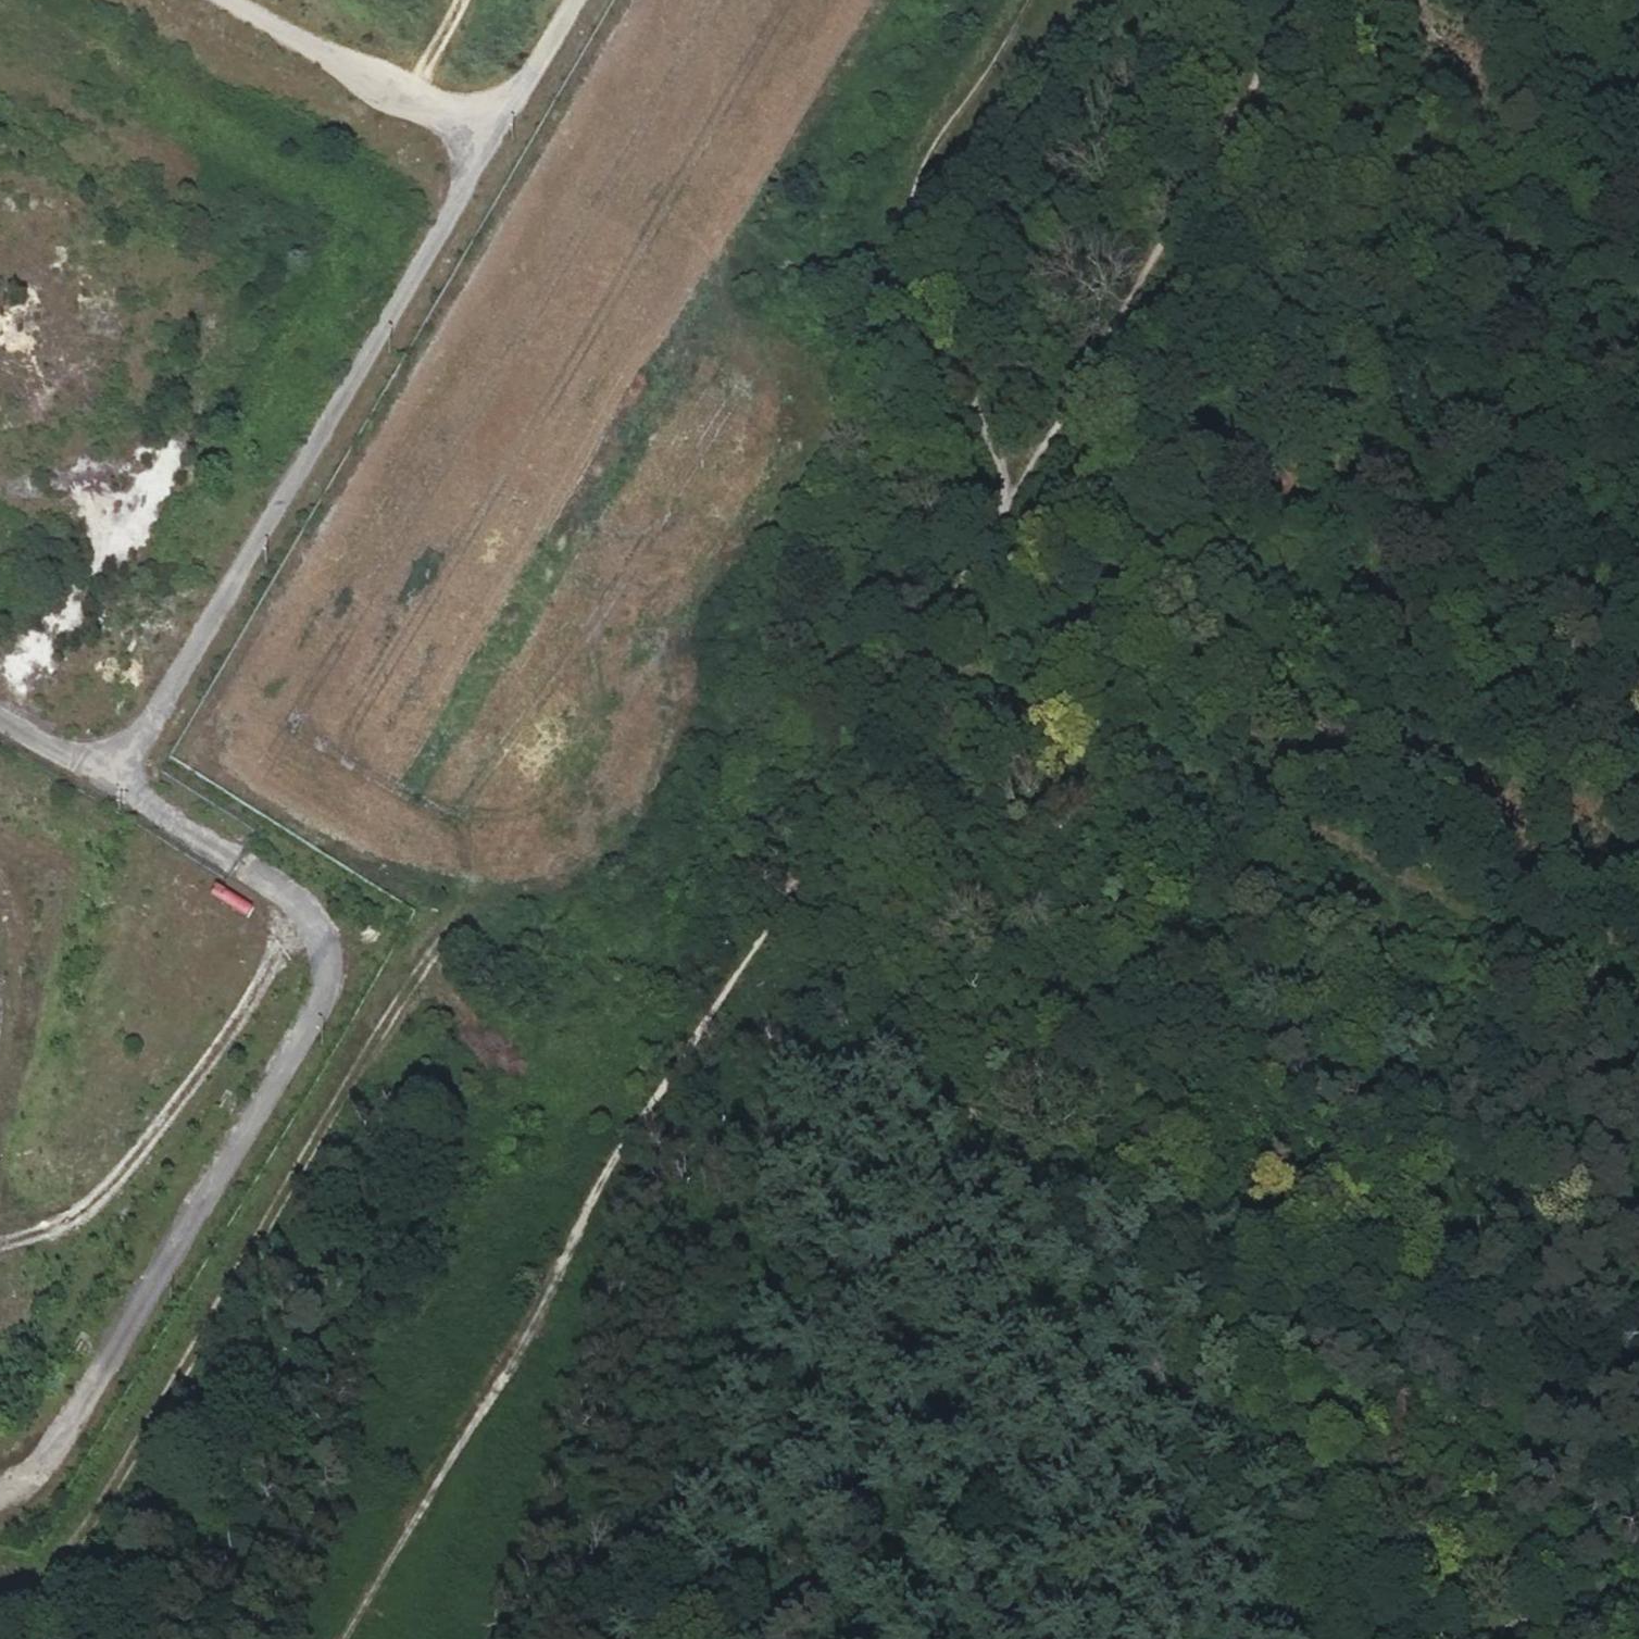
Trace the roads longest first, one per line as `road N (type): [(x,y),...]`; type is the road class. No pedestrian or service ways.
road 1 (track): [(633,0),(235,675),(219,725),(237,770),(273,804),(442,916),(256,1253),(52,1570),(0,1613)]
road 2 (track): [(1300,0),(751,949),(590,1195)]
road 3 (track): [(332,1638),(436,1452),(517,1334),(590,1195)]
road 4 (track): [(1029,0),(922,176),(869,244)]
road 5 (track): [(1638,1583),(1466,1638)]

